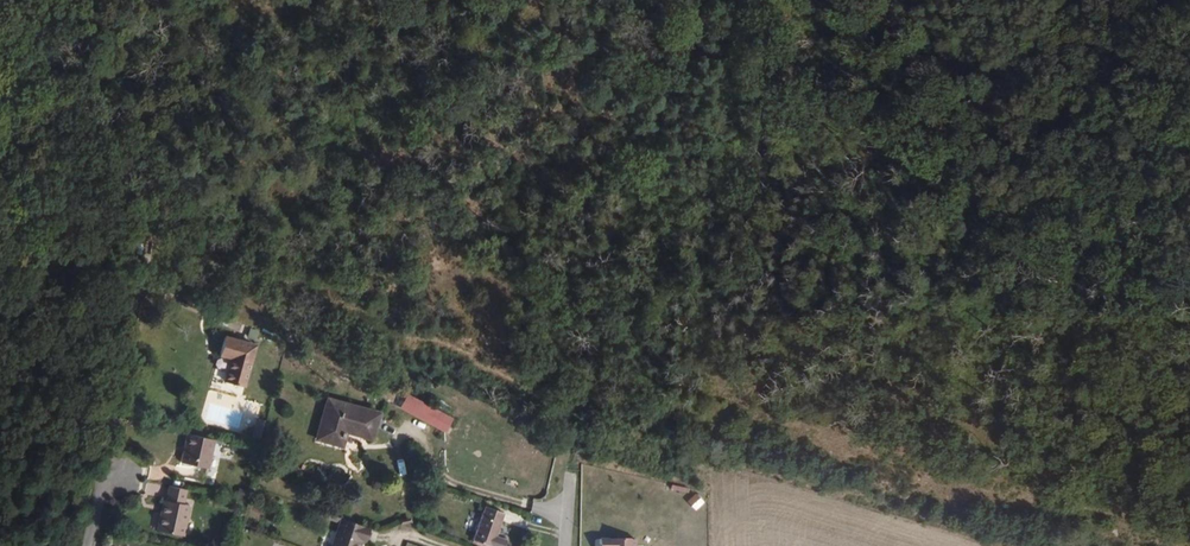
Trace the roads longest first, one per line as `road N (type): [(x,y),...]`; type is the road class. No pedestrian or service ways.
road 1 (track): [(108,207),(513,361),(572,479)]

